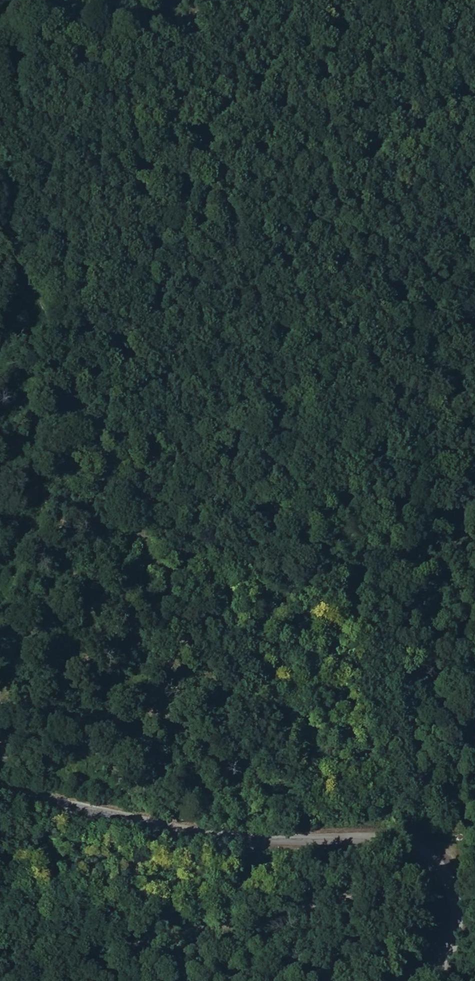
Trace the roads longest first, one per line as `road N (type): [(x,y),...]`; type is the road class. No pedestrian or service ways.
road 1 (tertiary): [(432,980),(458,911),(449,881),(422,851),(393,840),(196,833),(0,790)]
road 2 (track): [(0,102),(217,0)]

